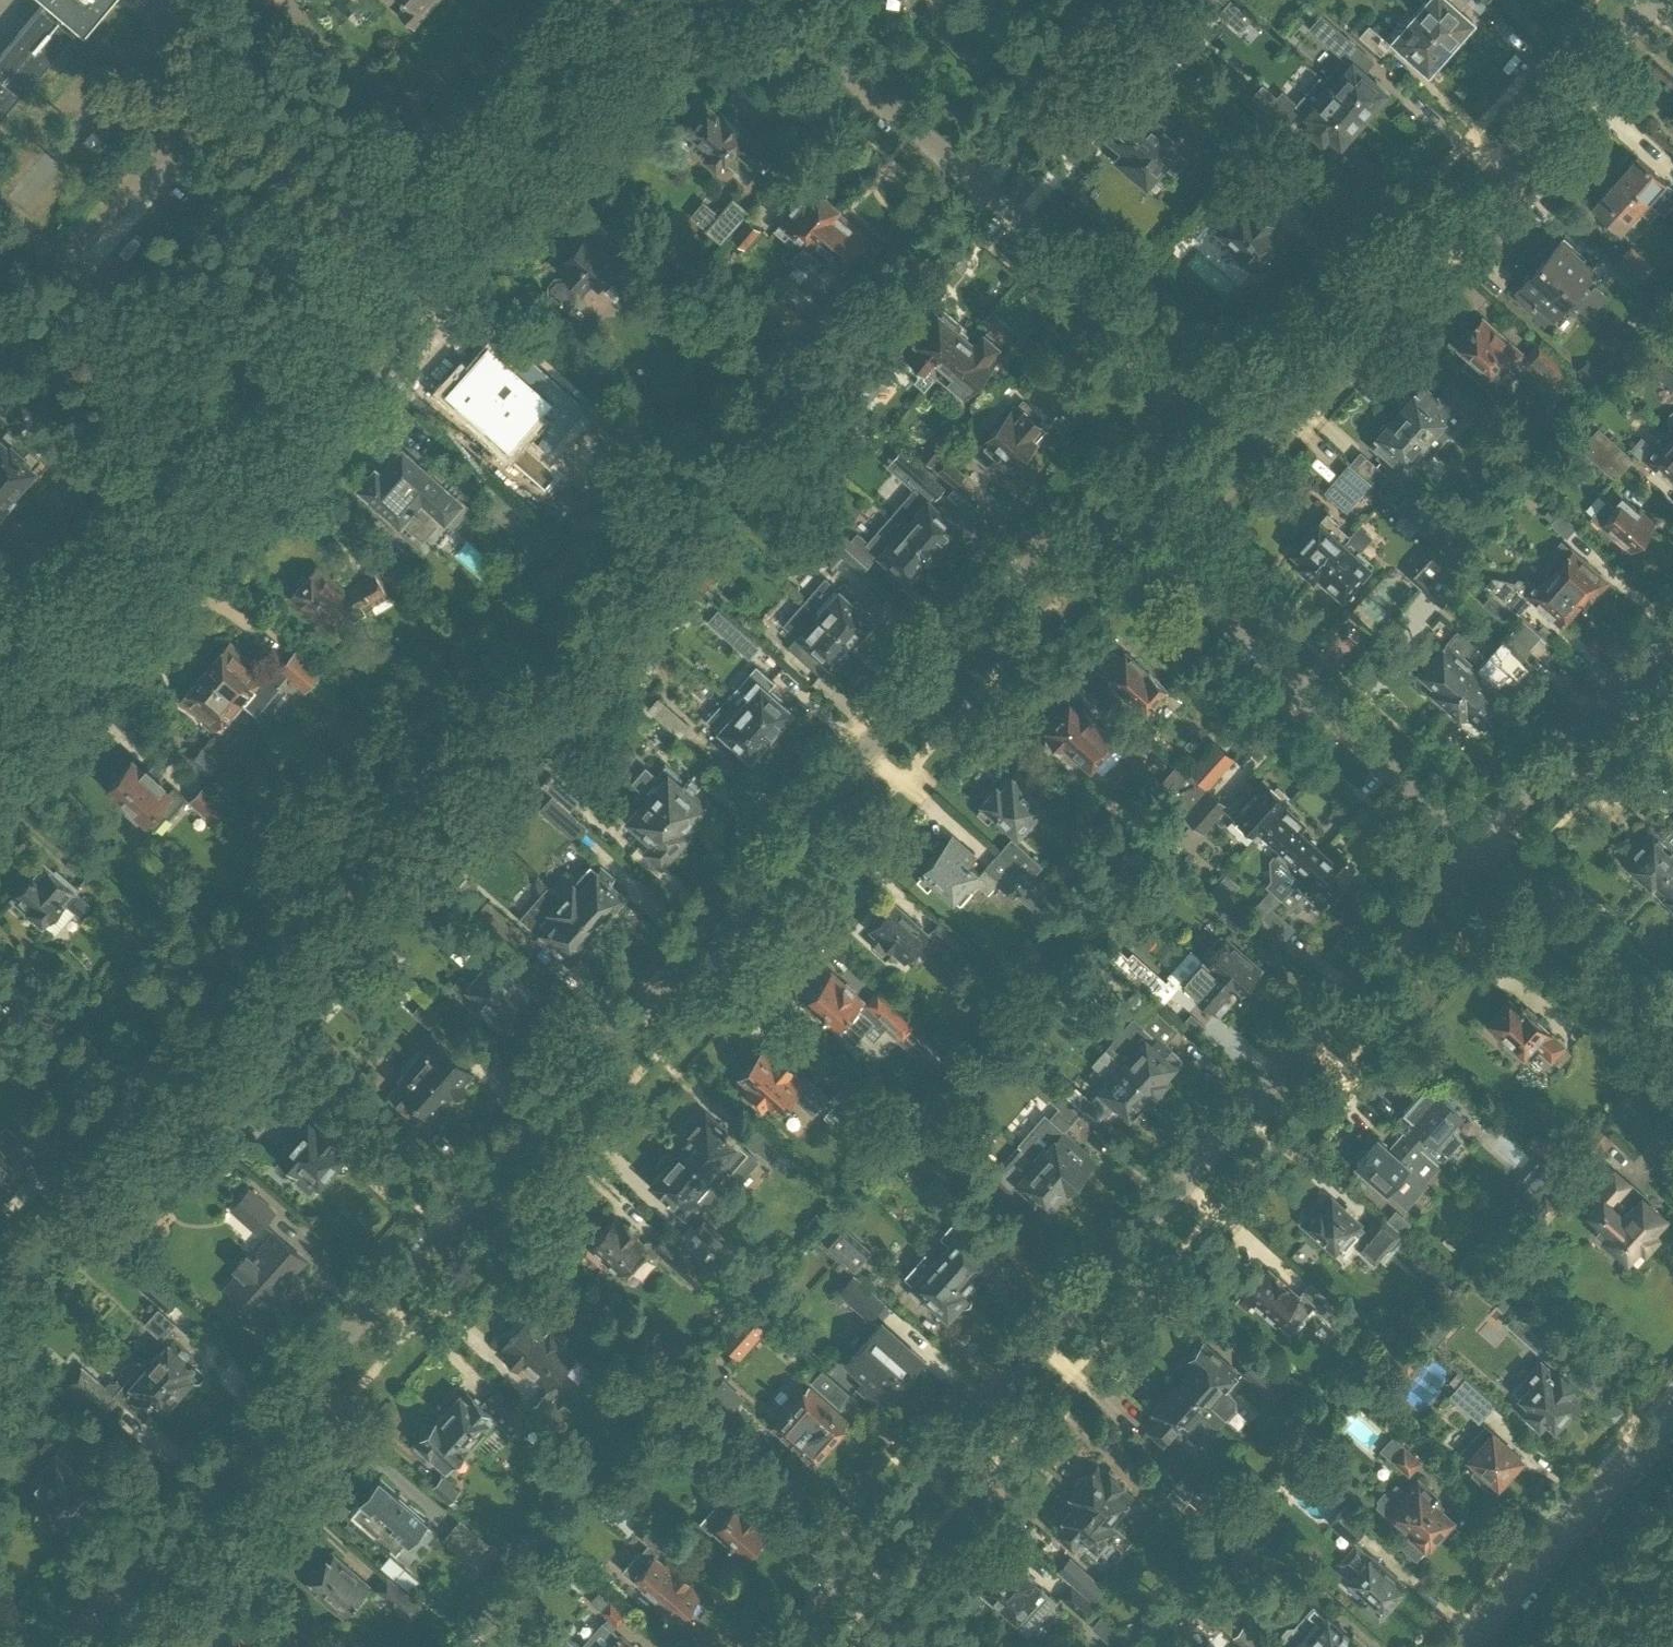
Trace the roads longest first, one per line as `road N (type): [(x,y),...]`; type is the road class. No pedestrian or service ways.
road 1 (residential): [(1101,501),(71,1646)]
road 2 (residential): [(1482,848),(777,1646)]
road 3 (residential): [(0,715),(639,0)]
road 4 (residential): [(1207,380),(767,0)]
road 5 (residential): [(1268,433),(1652,0)]
road 6 (residential): [(1482,848),(1161,553)]
road 7 (track): [(988,190),(781,422)]
road 8 (residential): [(1470,1646),(1672,1418)]
road 9 (residential): [(1672,631),(1482,848)]
road 10 (residential): [(1672,1021),(1482,848)]
road 11 (residential): [(1207,380),(1101,501)]
road 12 (residential): [(1161,553),(1268,433)]

